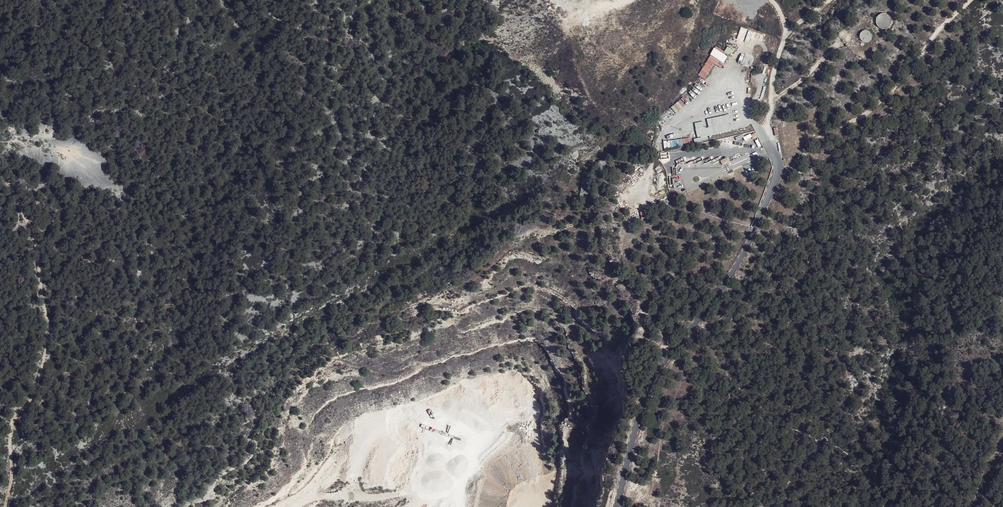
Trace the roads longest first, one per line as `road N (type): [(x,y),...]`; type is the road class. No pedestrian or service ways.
road 1 (unclassified): [(617,506),(652,379),(741,259),(776,178),(776,155),(754,123)]
road 2 (track): [(0,174),(30,224),(46,330),(36,388),(13,421),(4,506)]
road 3 (track): [(778,172),(895,86),(968,0)]
road 4 (track): [(287,506),(316,497),(461,497)]
road 5 (track): [(770,0),(785,32),(763,135)]
road 6 (track): [(460,506),(471,442),(427,410)]

